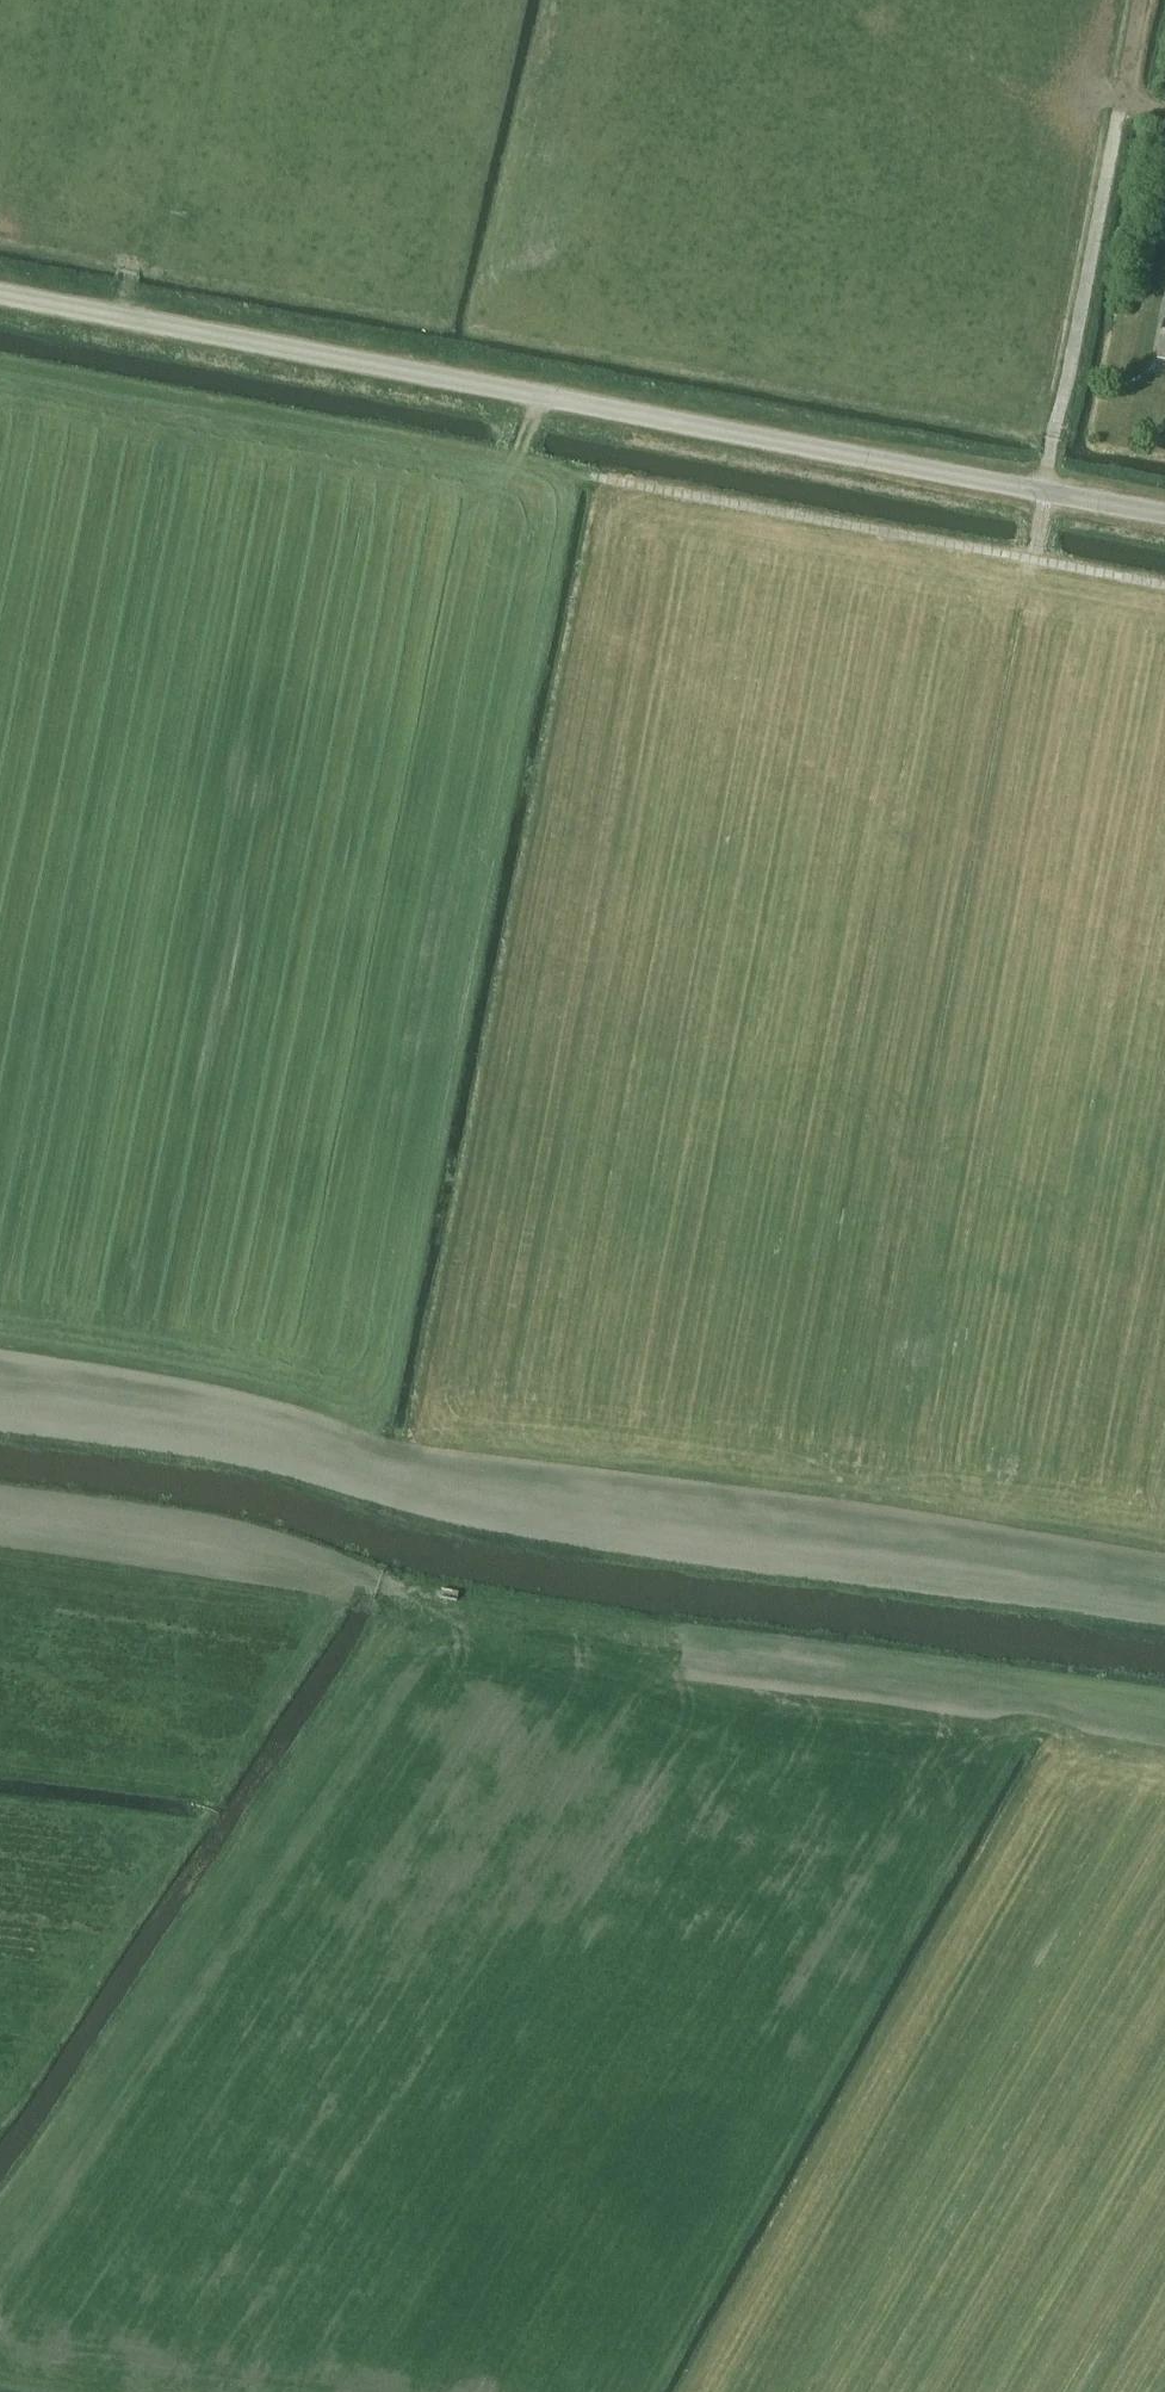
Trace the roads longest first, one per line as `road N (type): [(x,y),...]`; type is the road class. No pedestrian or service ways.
road 1 (unclassified): [(1164,517),(0,304)]

